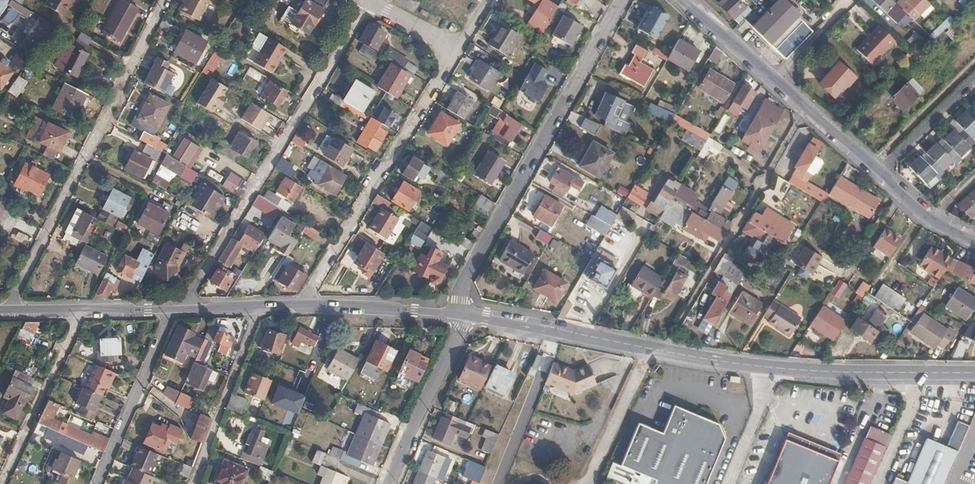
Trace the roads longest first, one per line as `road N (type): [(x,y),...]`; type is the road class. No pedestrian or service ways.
road 1 (secondary): [(466,314),(698,360),(974,373)]
road 2 (secondary): [(974,241),(917,210),(682,0)]
road 3 (residential): [(178,310),(378,4)]
road 4 (residential): [(459,313),(465,282),(619,0)]
road 5 (residential): [(8,312),(168,0)]
road 6 (residential): [(300,306),(462,52)]
road 7 (unclassified): [(178,310),(98,483)]
road 8 (residential): [(2,483),(80,311)]
road 9 (residential): [(260,307),(192,483)]
road 10 (unclassified): [(466,314),(394,483)]
road 11 (secondary): [(300,306),(459,313)]

